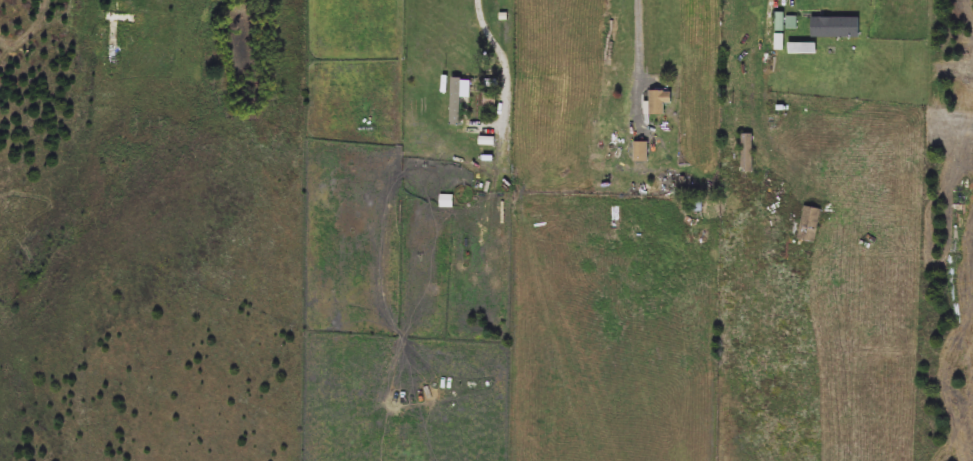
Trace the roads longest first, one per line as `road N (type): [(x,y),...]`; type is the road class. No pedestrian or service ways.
road 1 (residential): [(642,130),(639,0)]

